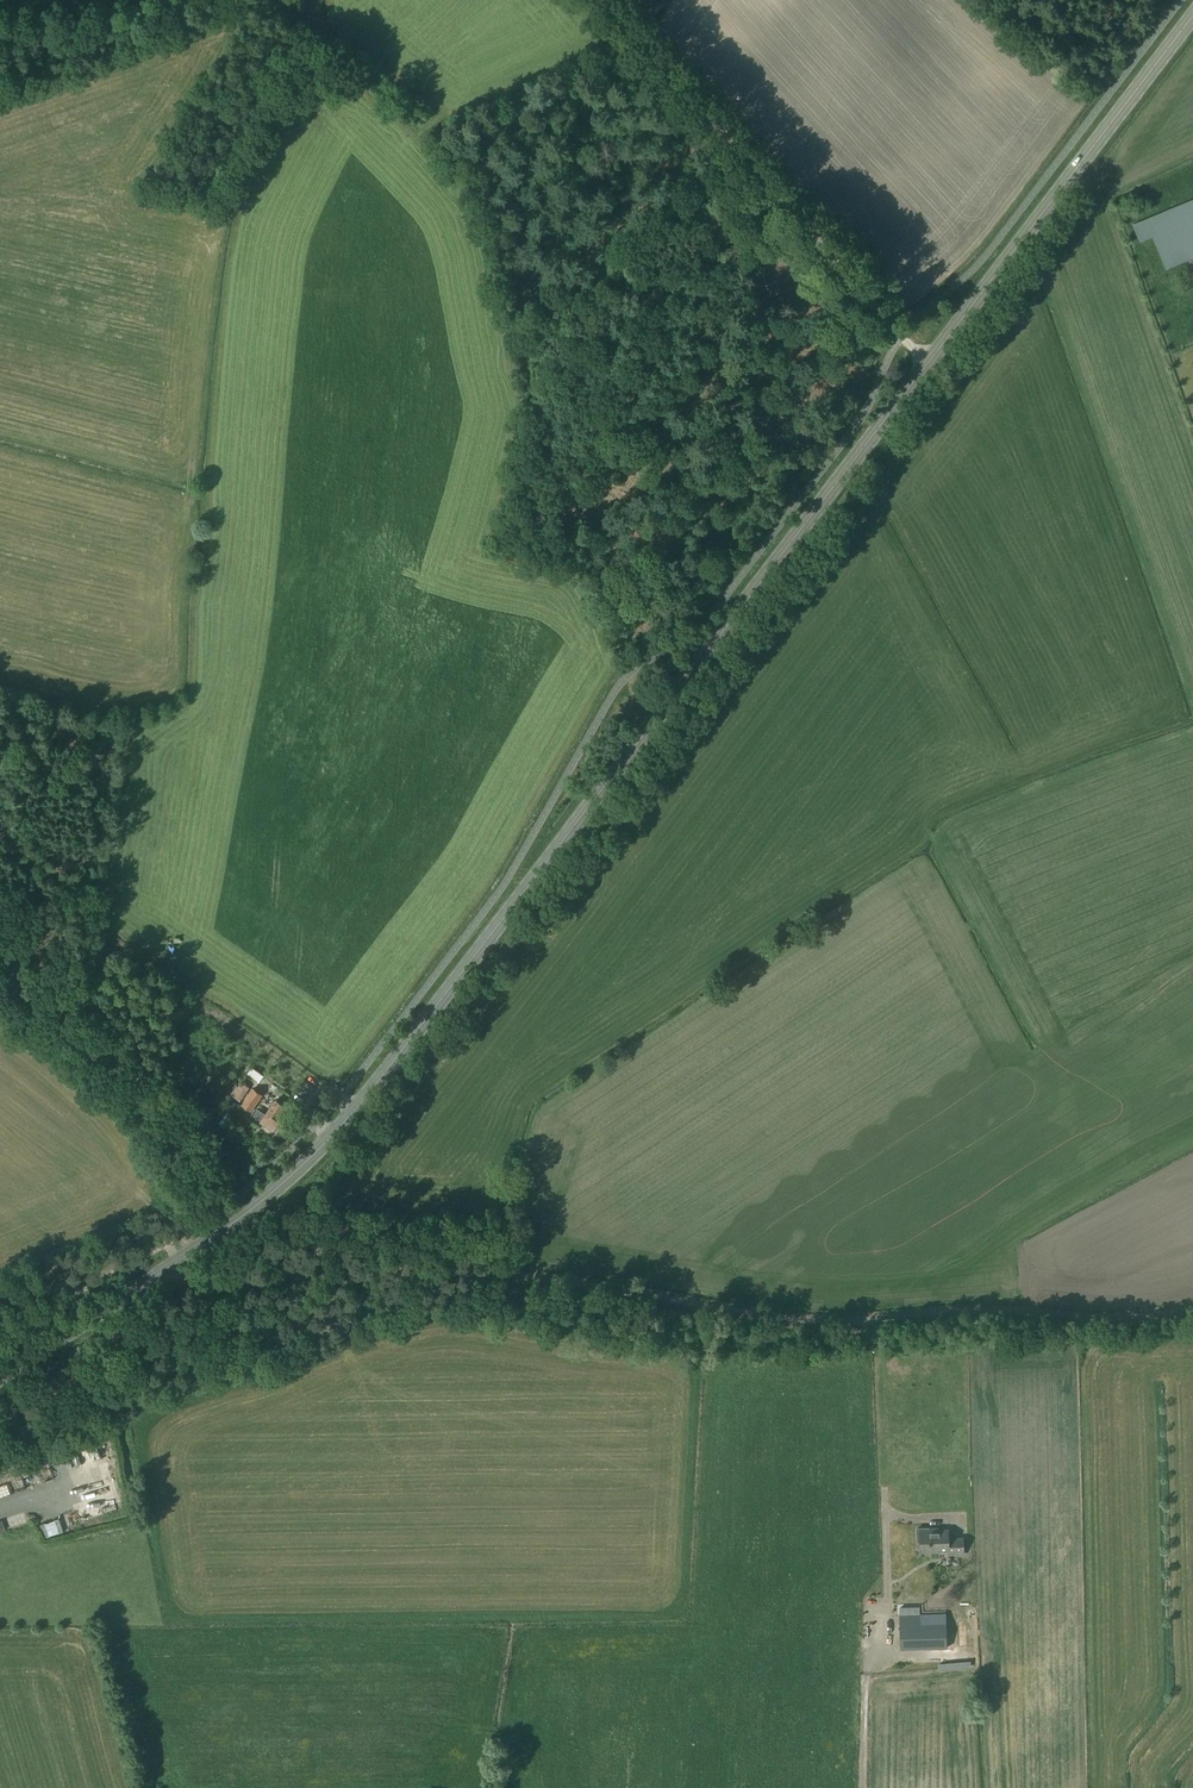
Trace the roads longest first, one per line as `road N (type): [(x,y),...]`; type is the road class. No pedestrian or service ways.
road 1 (primary): [(147,1282),(263,1199),(355,1104),(1192,15)]
road 2 (unclassified): [(147,1282),(480,1274),(592,1284),(774,1318),(991,1307),(1148,1316),(1192,1307)]
road 3 (primary): [(0,1375),(147,1282)]

